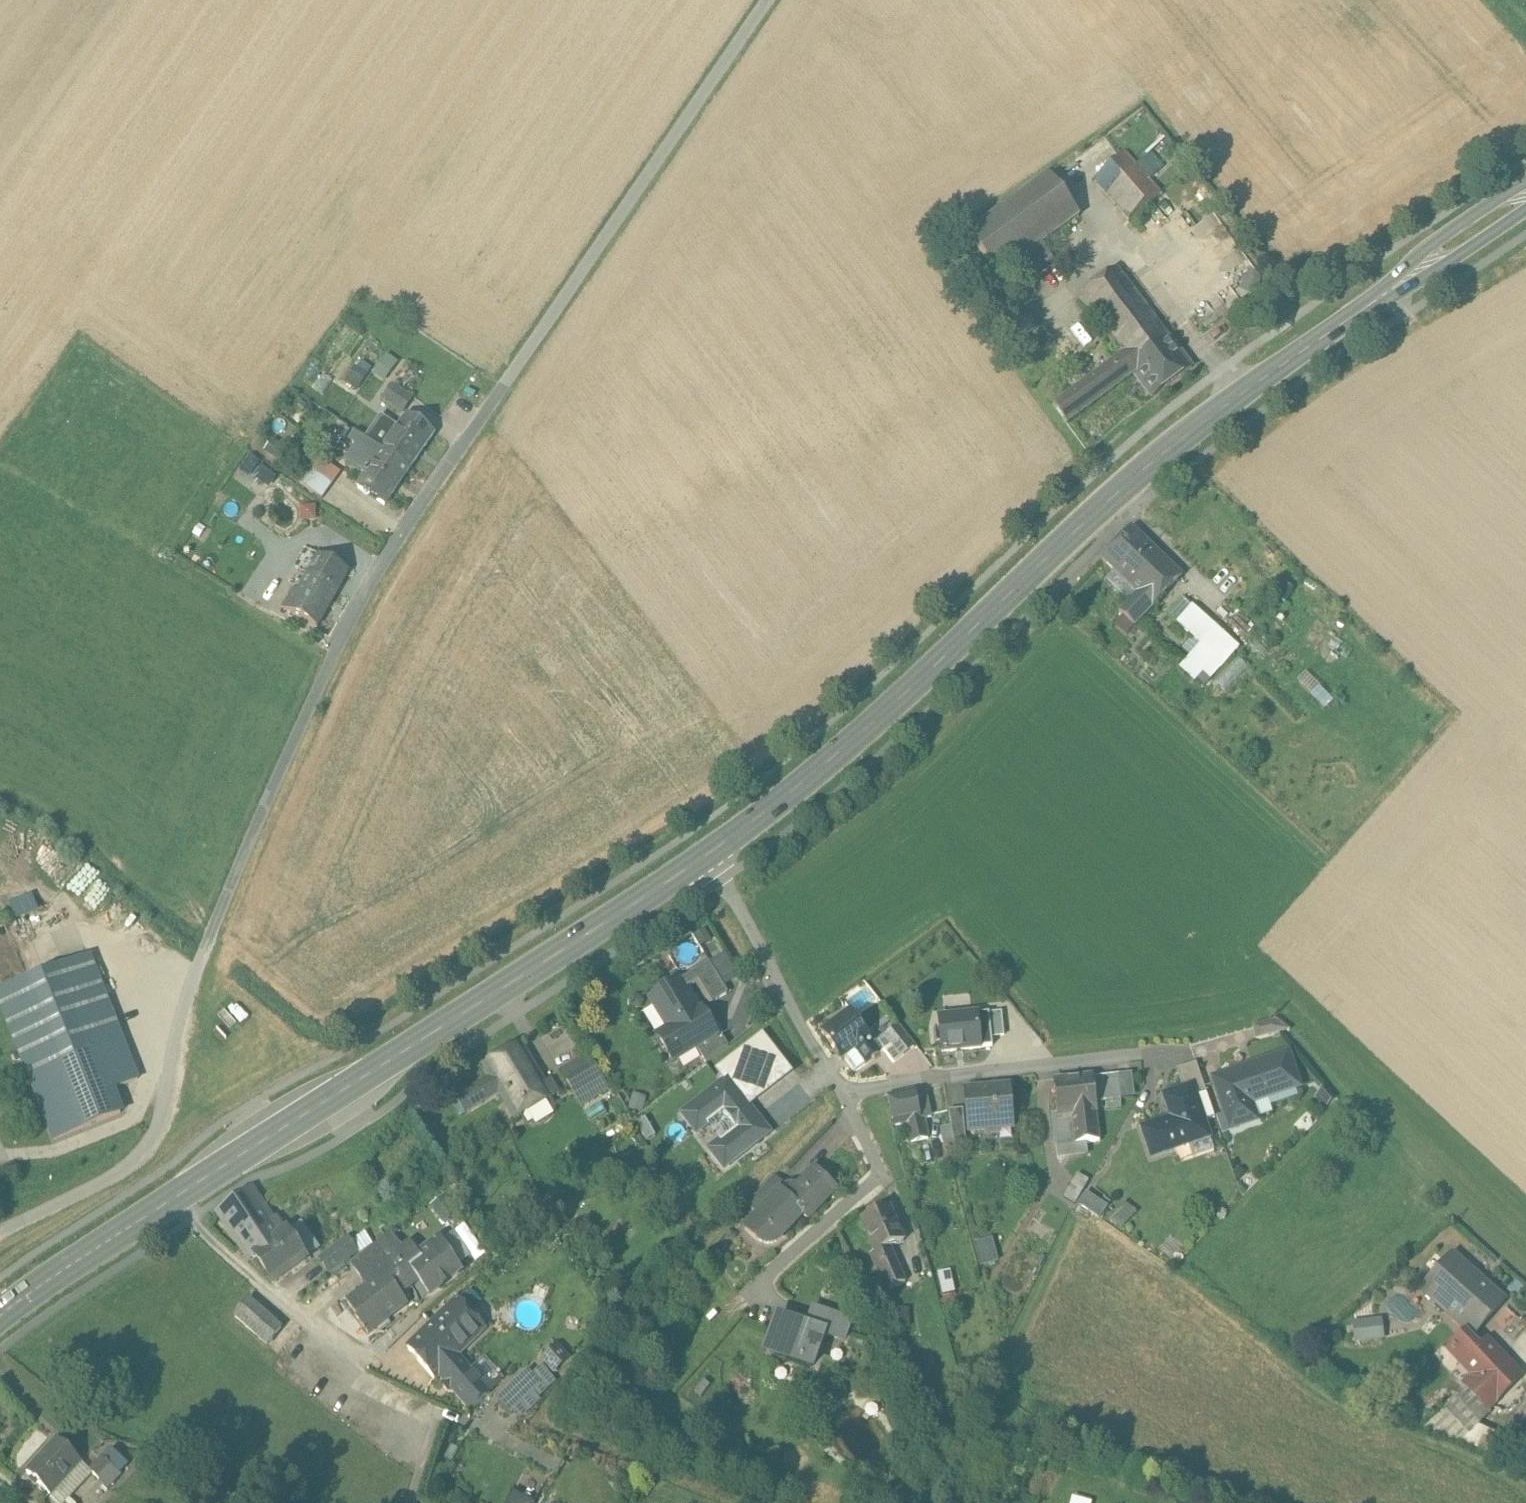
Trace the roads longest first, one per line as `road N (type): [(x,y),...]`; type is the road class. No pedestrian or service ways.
road 1 (primary): [(1525,199),(1187,435),(884,720),(713,853)]
road 2 (primary): [(713,853),(0,1310)]
road 3 (residential): [(838,1090),(1160,1050)]
road 4 (residential): [(713,853),(838,1090)]
road 5 (residential): [(838,1090),(881,1179),(792,1248)]

